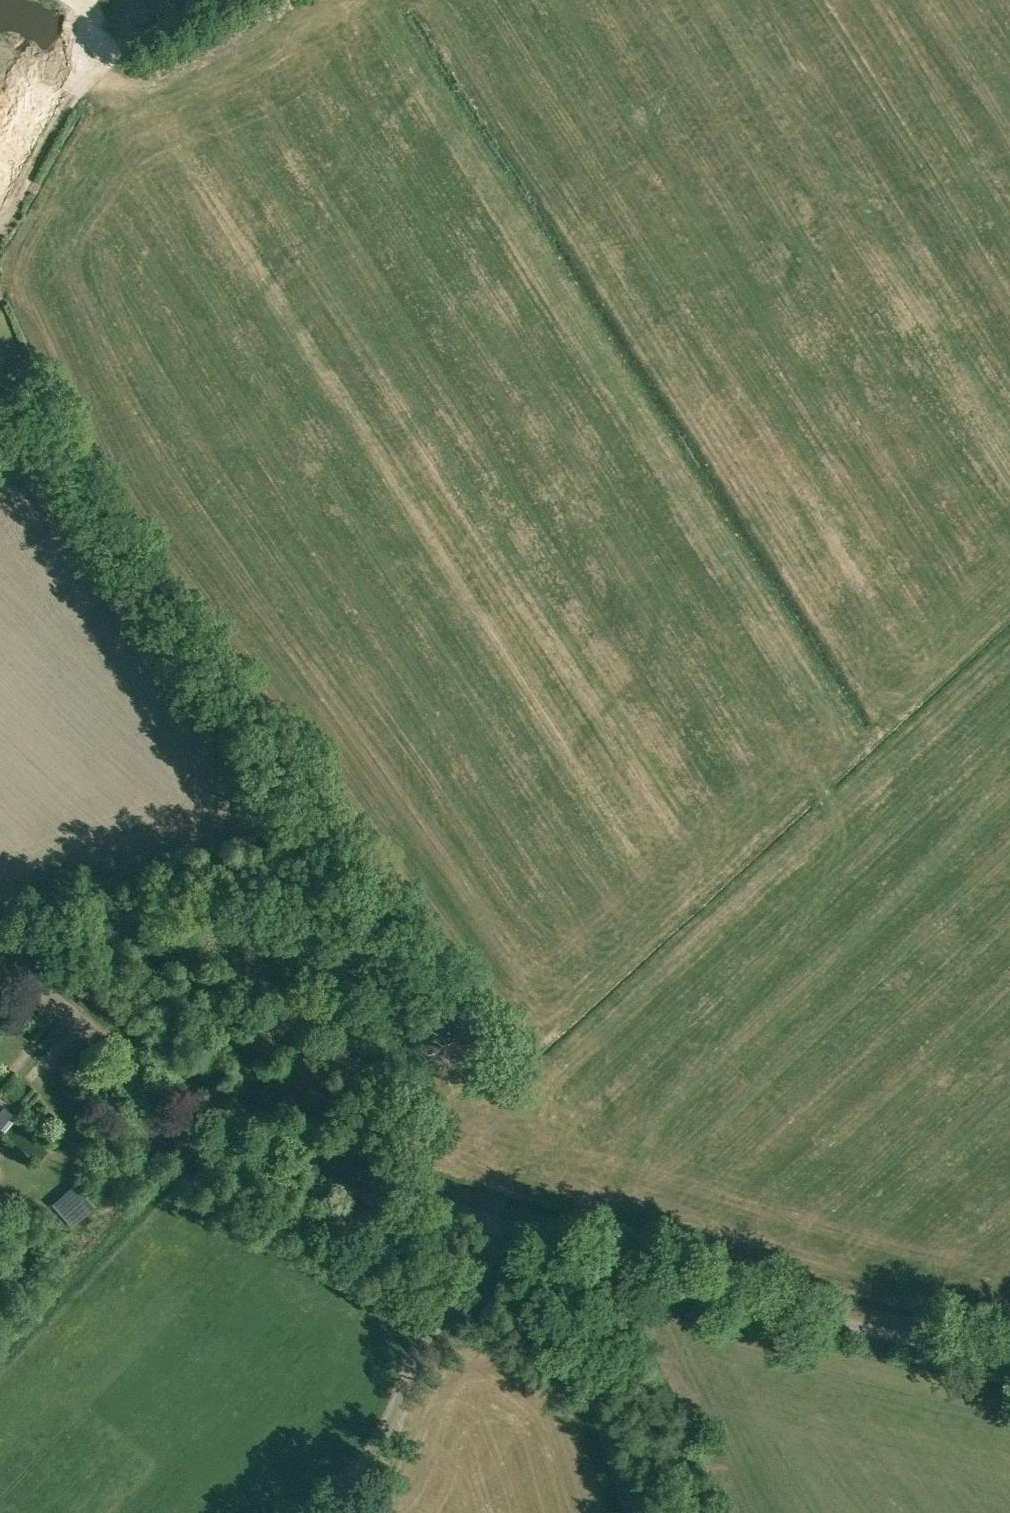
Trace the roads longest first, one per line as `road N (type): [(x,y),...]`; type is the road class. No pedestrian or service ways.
road 1 (unclassified): [(612,1259),(306,1159),(240,1129),(164,1087),(0,955)]
road 2 (unclassified): [(1009,1363),(612,1259)]
road 3 (unclassified): [(634,1512),(597,1387),(612,1259)]

